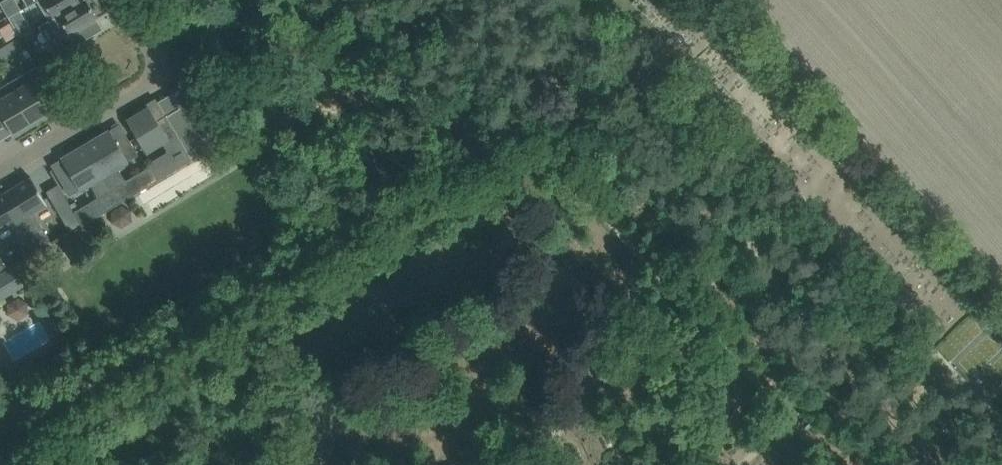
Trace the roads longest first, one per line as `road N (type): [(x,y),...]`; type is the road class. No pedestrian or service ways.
road 1 (track): [(0,436),(503,147),(628,10),(974,378)]
road 2 (residential): [(0,173),(157,81),(159,59),(109,0)]
road 3 (track): [(345,0),(482,159)]
road 4 (track): [(523,128),(574,0)]

